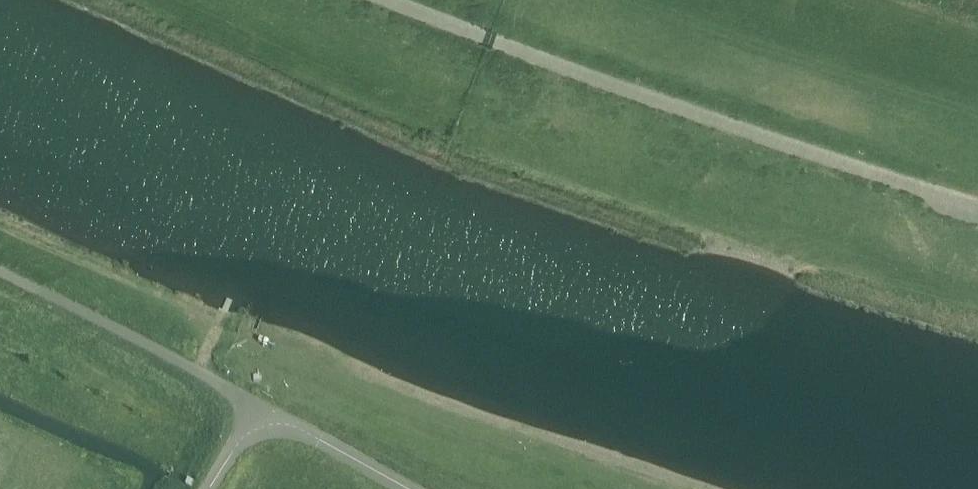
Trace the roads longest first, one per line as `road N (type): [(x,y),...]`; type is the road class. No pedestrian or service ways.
road 1 (unclassified): [(408,488),(258,402)]

